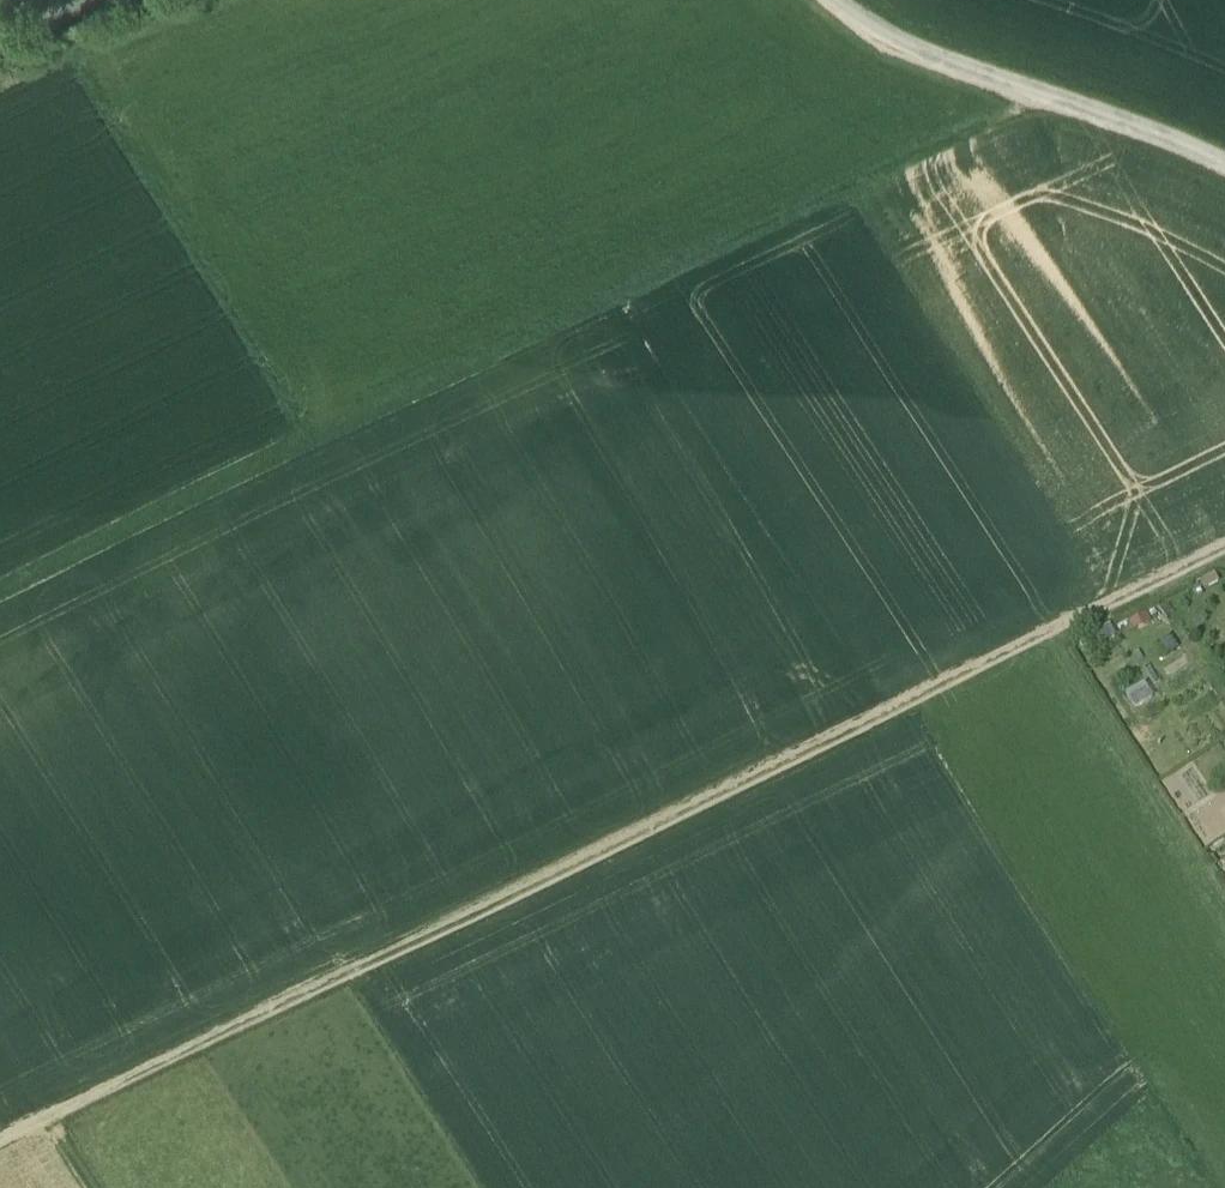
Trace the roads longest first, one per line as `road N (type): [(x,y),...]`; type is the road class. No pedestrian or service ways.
road 1 (track): [(1224,548),(0,1140)]
road 2 (unclassified): [(827,0),(913,53),(1224,165)]

